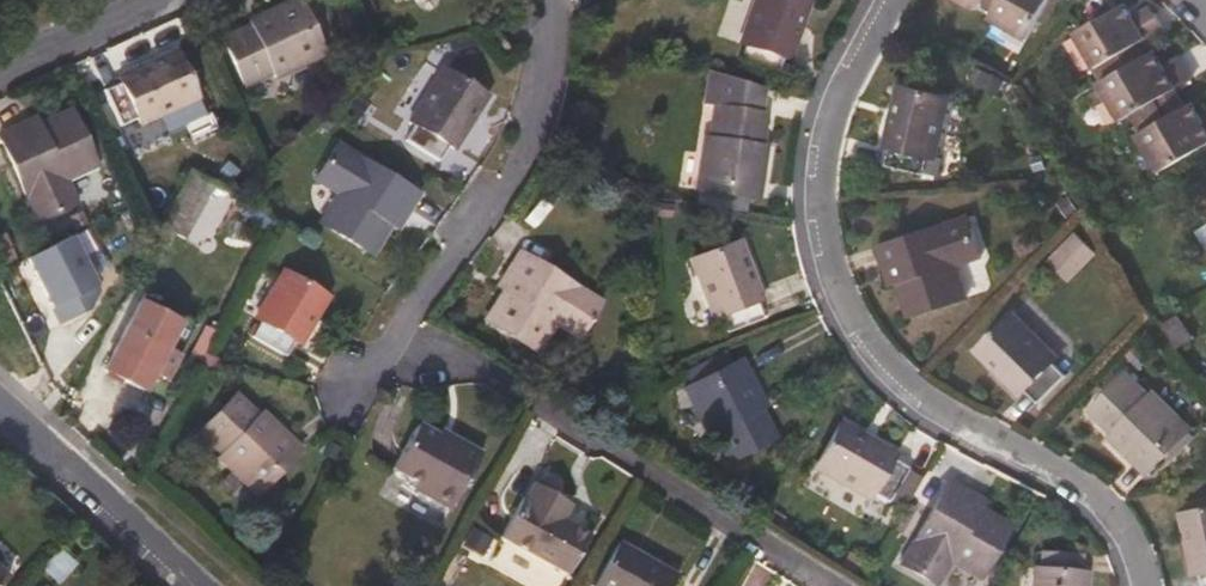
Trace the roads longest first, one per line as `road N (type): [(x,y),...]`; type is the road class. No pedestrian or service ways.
road 1 (residential): [(896,0),(832,133),(830,235),(846,291),(876,347),(930,397),(1094,489),(1127,529),(1149,585)]
road 2 (residential): [(397,320),(824,585)]
road 3 (residential): [(397,320),(526,132),(542,85),(545,0)]
road 4 (tertiary): [(202,585),(0,406)]
road 5 (residential): [(159,0),(0,75)]

